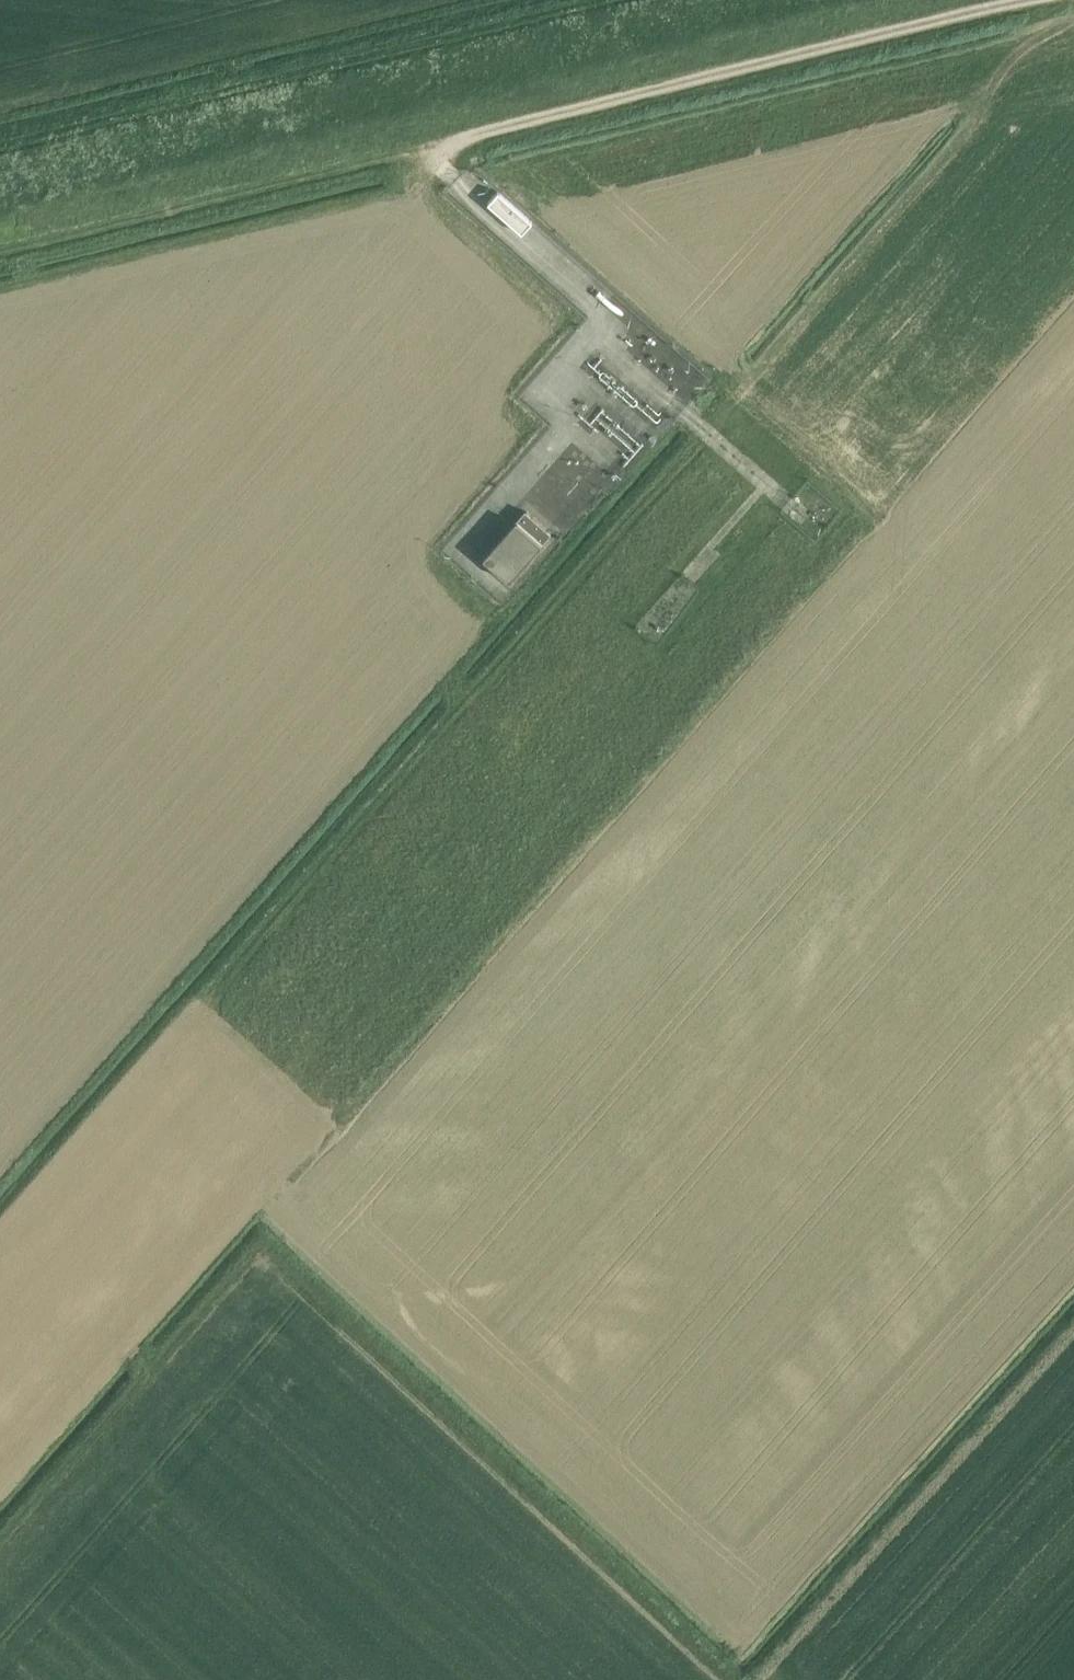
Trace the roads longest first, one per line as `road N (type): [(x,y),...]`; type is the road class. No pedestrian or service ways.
road 1 (unclassified): [(432,156),(485,134),(1042,0)]
road 2 (track): [(0,258),(432,156)]

